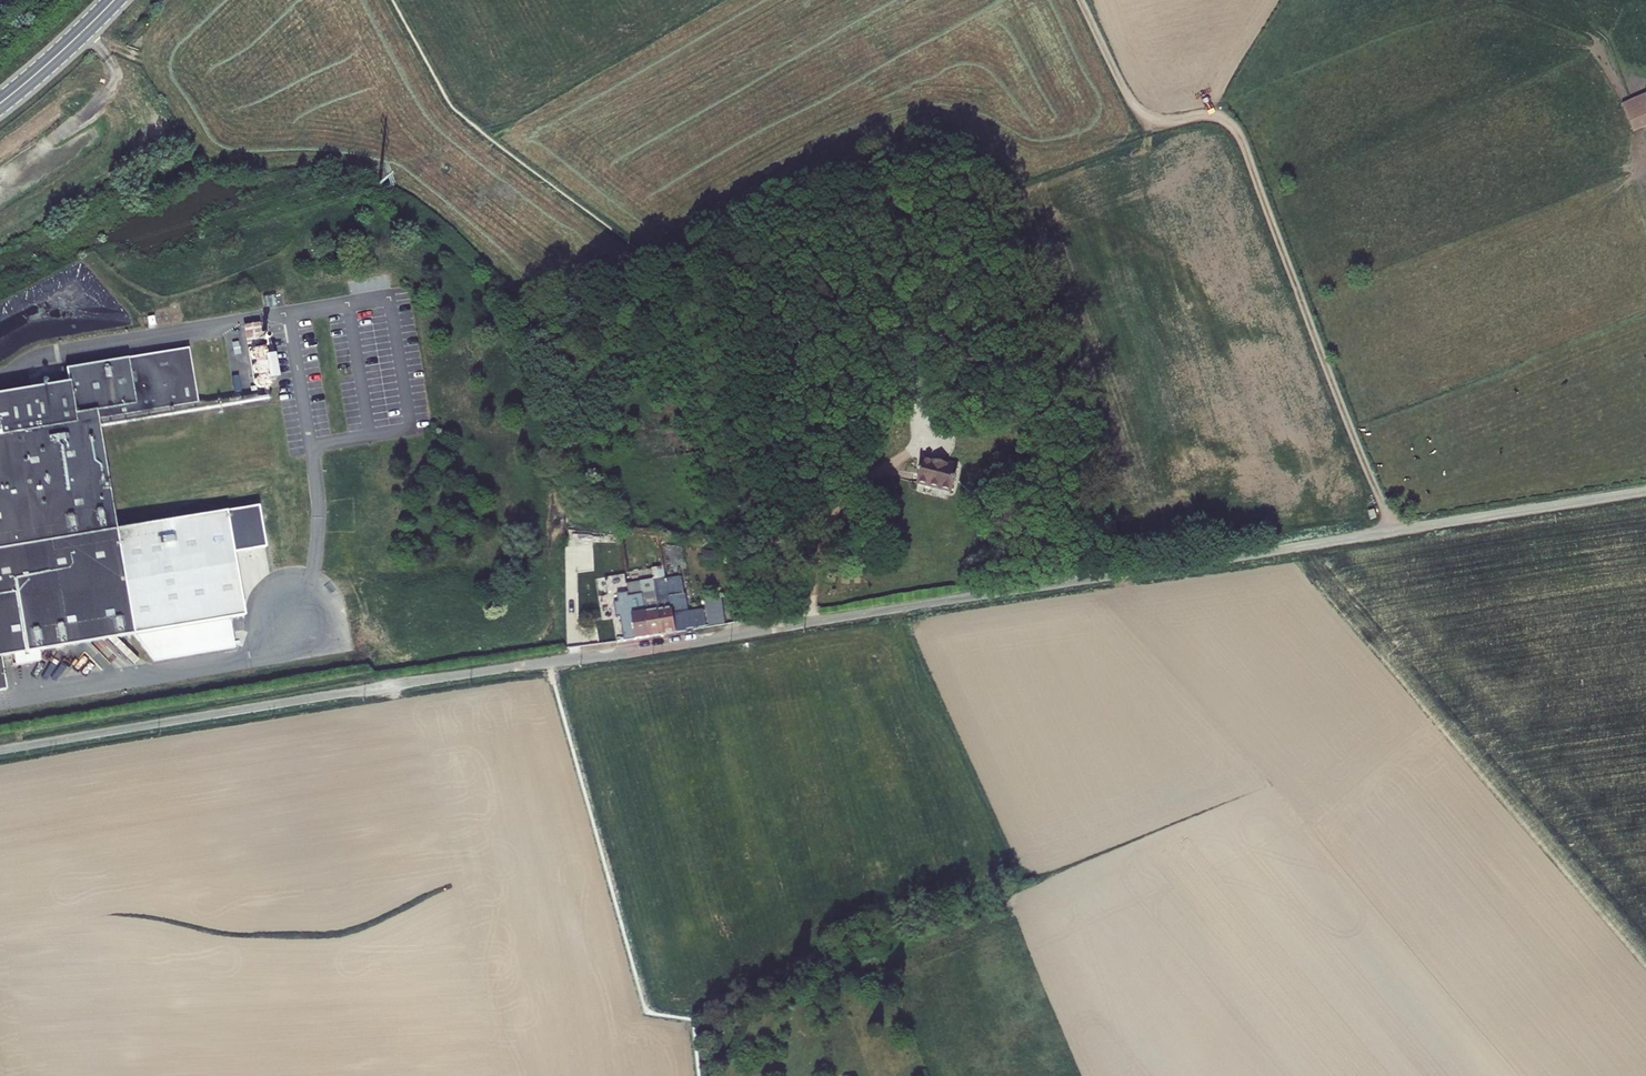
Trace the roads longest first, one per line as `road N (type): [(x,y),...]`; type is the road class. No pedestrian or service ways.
road 1 (residential): [(0,751),(1153,569)]
road 2 (track): [(1394,531),(1237,132),(1217,117),(1144,116),(1080,0)]
road 3 (unclassified): [(1153,569),(1645,492)]
road 4 (secondary): [(0,104),(114,0)]

